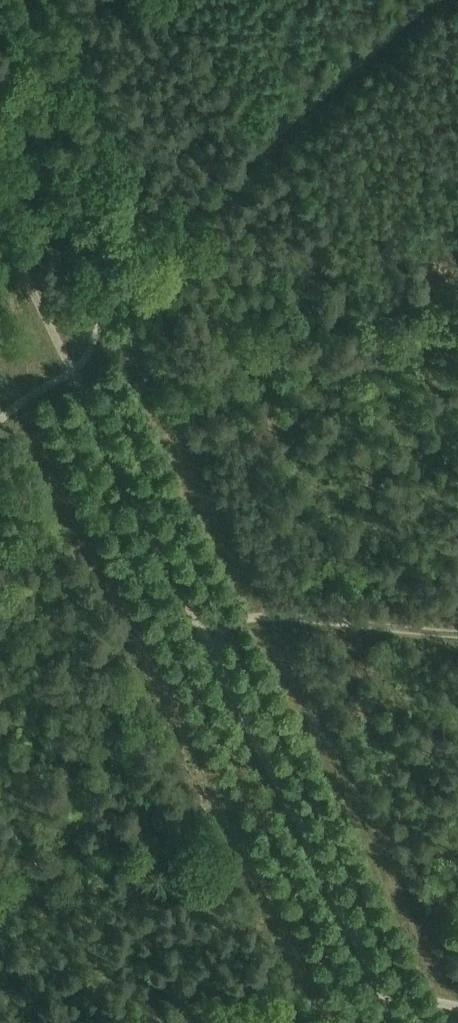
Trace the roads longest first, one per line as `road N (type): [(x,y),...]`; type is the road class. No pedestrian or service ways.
road 1 (track): [(190,610),(396,1022)]
road 2 (track): [(457,296),(79,391)]
road 3 (track): [(457,633),(190,610)]
road 4 (track): [(79,391),(190,610)]
road 5 (track): [(0,238),(79,391)]

